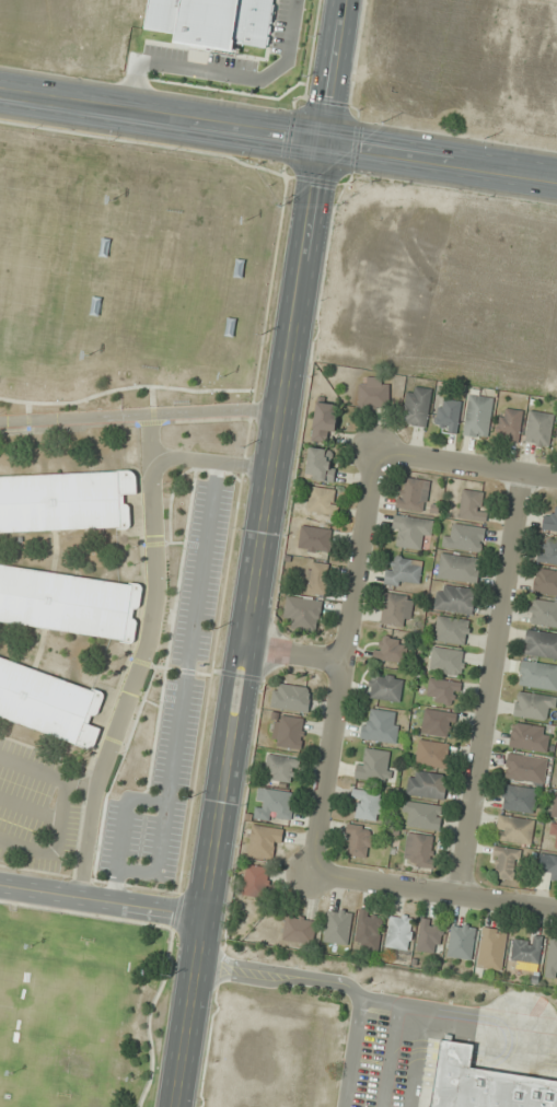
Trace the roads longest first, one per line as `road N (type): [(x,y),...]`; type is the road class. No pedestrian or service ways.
road 1 (tertiary): [(172,1106),(349,0)]
road 2 (secondary): [(556,178),(0,93)]
road 3 (residential): [(317,872),(314,848),(374,451)]
road 4 (residential): [(525,475),(464,893)]
road 5 (residential): [(556,907),(317,872)]
road 6 (residential): [(200,914),(0,883)]
road 7 (residential): [(374,451),(556,479)]

